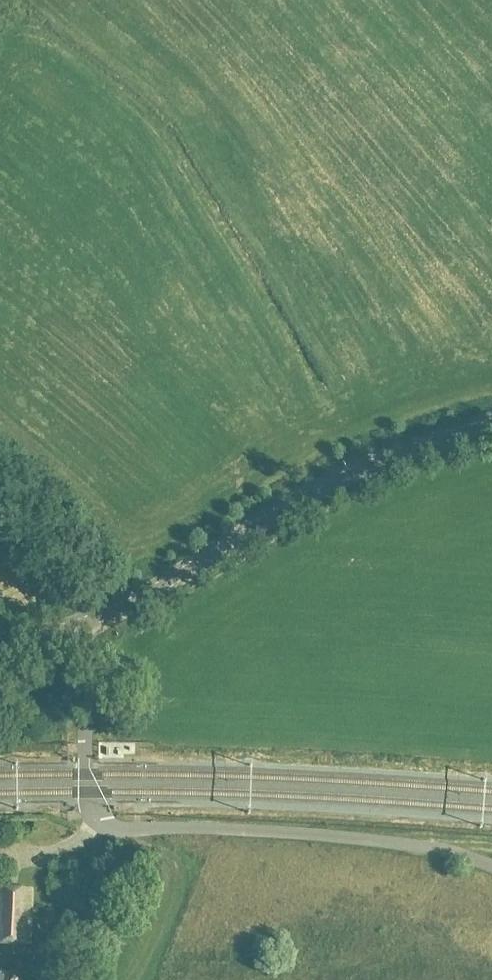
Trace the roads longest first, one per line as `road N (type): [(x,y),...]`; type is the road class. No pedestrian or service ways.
road 1 (unclassified): [(491,866),(346,836),(105,825),(88,792),(85,672),(74,626)]
road 2 (tertiary): [(112,612),(317,491),(491,428)]
road 3 (unclassified): [(112,612),(94,580),(0,500)]

